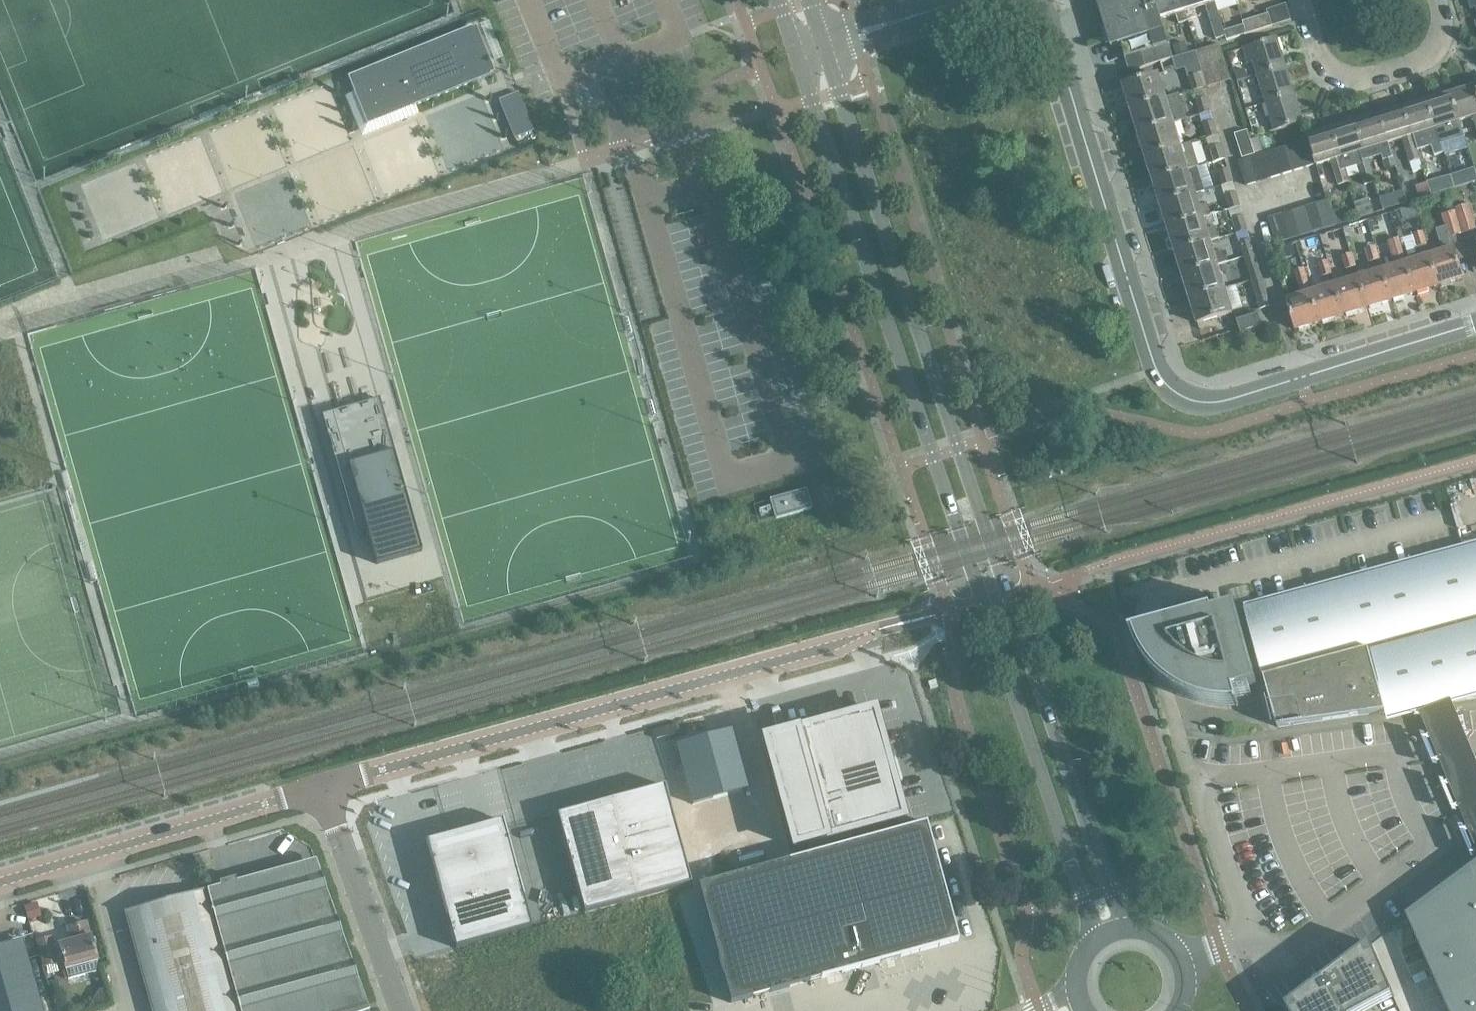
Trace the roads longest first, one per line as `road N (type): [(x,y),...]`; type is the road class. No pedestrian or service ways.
road 1 (secondary): [(802,71),(1095,941)]
road 2 (secondary): [(1121,929),(830,63)]
road 3 (residential): [(1039,0),(1061,42),(1157,372),(1179,400),(1205,403),(1475,322)]
road 4 (unclassified): [(325,788),(870,634)]
road 5 (unclassified): [(0,884),(325,788)]
road 6 (residential): [(1436,0),(1444,29),(1437,52),(1412,70),(1361,84),(1335,80),(1321,64),(1302,0)]
road 7 (unclassified): [(403,1010),(325,788)]
road 8 (secondary): [(1184,1010),(1189,989),(1175,948),(1141,929),(1121,929)]

